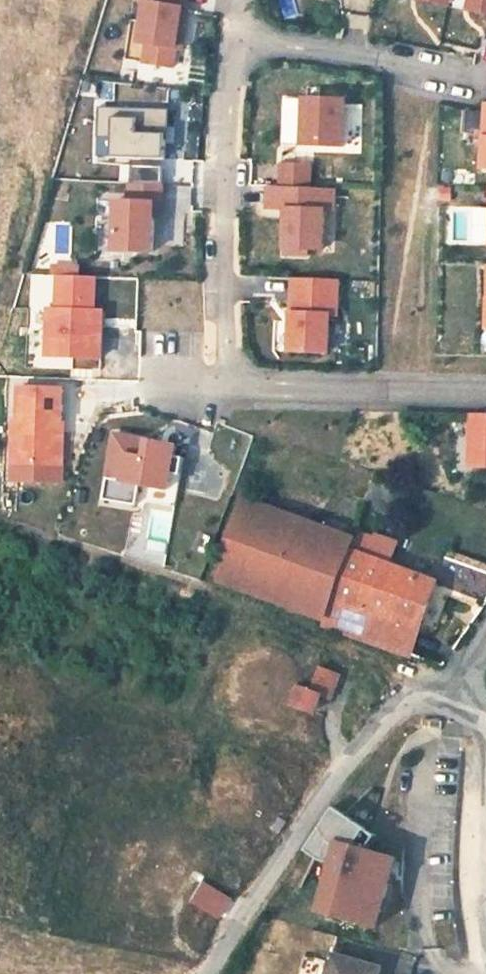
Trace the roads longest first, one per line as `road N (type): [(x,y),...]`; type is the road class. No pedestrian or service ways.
road 1 (residential): [(216,973),(280,852),(379,729),(465,669)]
road 2 (residential): [(221,391),(236,41),(244,42)]
road 3 (residential): [(485,391),(221,391)]
road 4 (residential): [(244,42),(485,81)]

